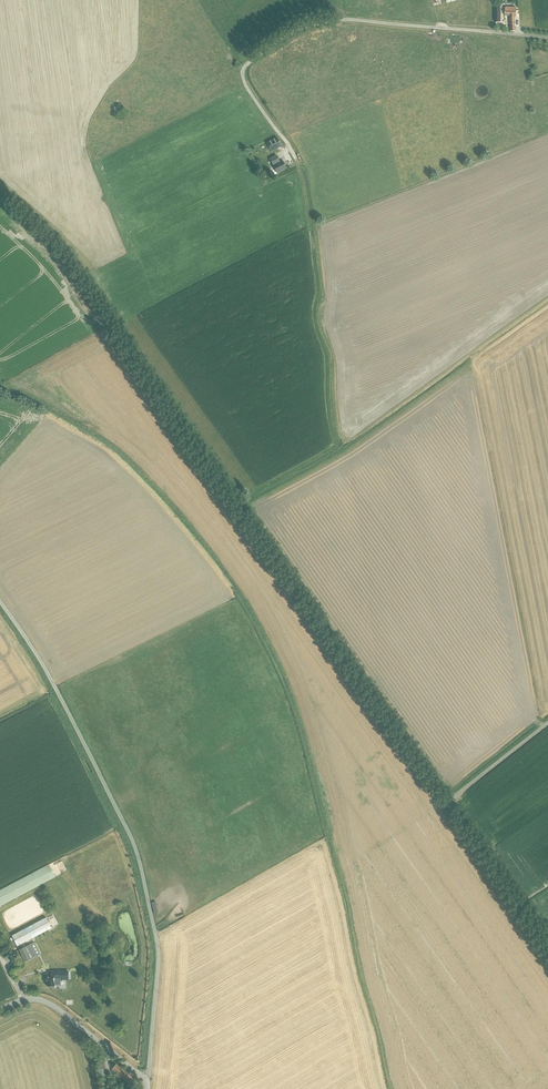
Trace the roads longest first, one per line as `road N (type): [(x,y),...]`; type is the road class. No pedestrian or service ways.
road 1 (track): [(0,199),(77,274),(448,802)]
road 2 (unclassified): [(148,1082),(159,956),(142,869),(61,697),(0,601)]
road 3 (unclassified): [(148,1082),(48,1003),(26,999),(0,1010)]
road 4 (track): [(547,947),(448,802)]
road 5 (track): [(448,802),(547,724)]

